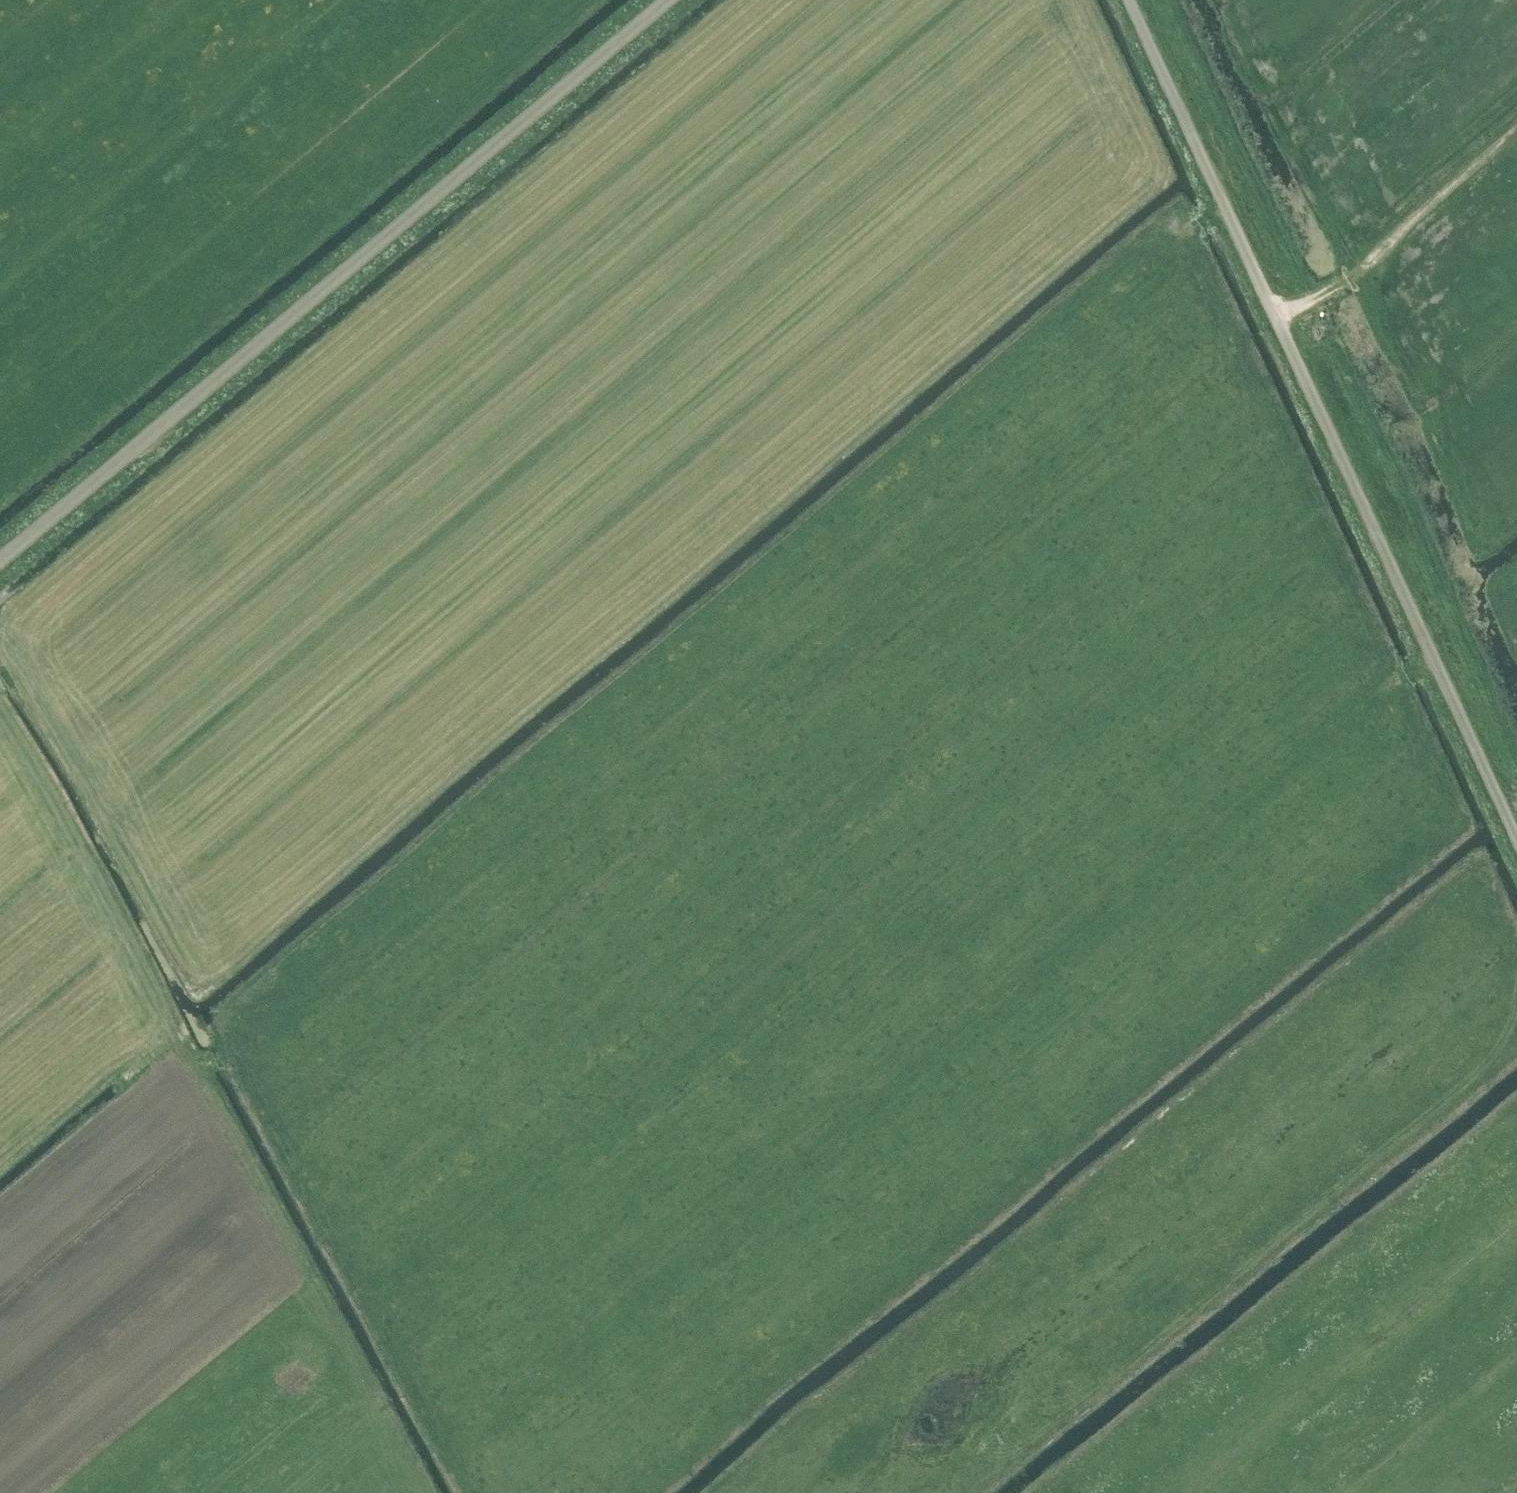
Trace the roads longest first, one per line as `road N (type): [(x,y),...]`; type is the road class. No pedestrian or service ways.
road 1 (unclassified): [(1516,842),(1126,0)]
road 2 (unclassified): [(0,575),(674,0)]

